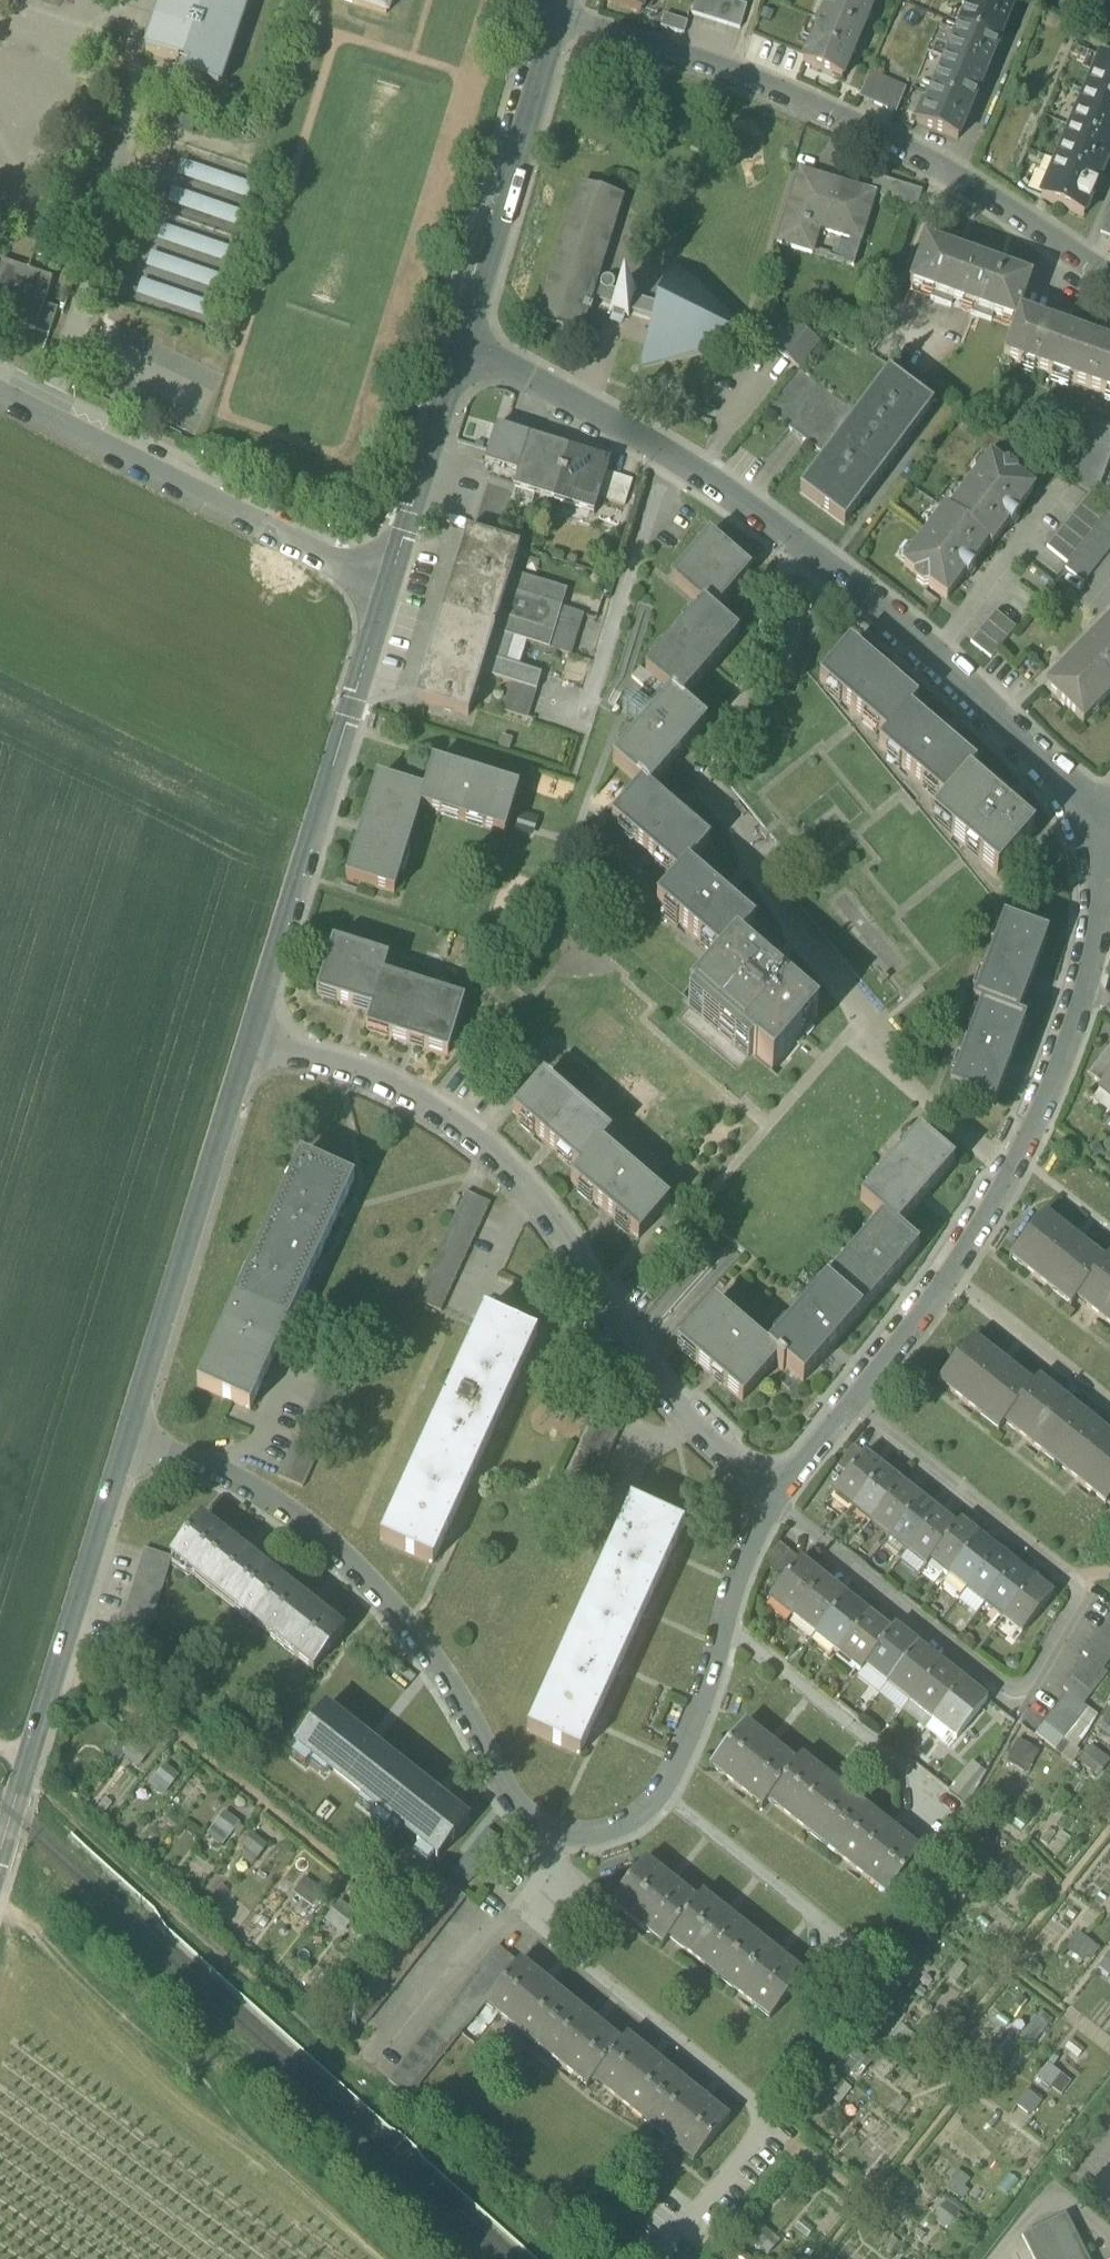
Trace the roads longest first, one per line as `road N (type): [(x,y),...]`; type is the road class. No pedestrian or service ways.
road 1 (residential): [(774,1503),(1001,1689),(1027,1684),(1078,1595),(1076,1579),(848,1400)]
road 2 (residential): [(774,1503),(657,1367),(571,1235),(493,1146),(386,1078),(258,1024)]
road 3 (residential): [(558,19),(733,73),(961,181),(1109,276)]
road 4 (residential): [(130,1439),(209,1469),(299,1520),(401,1609),(503,1791),(554,1838)]
road 5 (residential): [(554,1838),(514,1904),(782,2129),(678,2258)]
road 6 (unclassified): [(869,1052),(853,1007),(735,840),(719,790),(722,751),(794,550)]
road 7 (residential): [(848,1400),(1011,1163),(1081,985)]
road 8 (unclassified): [(258,1024),(392,584)]
road 9 (unclassified): [(0,1855),(130,1439)]
road 10 (residential): [(392,584),(0,395)]
road 11 (unclassified): [(130,1439),(258,1024)]
road 12 (residential): [(1109,811),(794,550)]
road 13 (residential): [(794,550),(632,430),(461,353)]
road 14 (unclassified): [(461,353),(558,19)]
road 15 (residential): [(727,1632),(949,1802)]
road 16 (residential): [(666,1801),(858,1947)]
road 17 (unclassified): [(392,584),(461,353)]
road 18 (residential): [(666,1801),(727,1632)]
road 19 (residential): [(727,1632),(774,1503)]
road 20 (residential): [(774,1503),(848,1400)]

